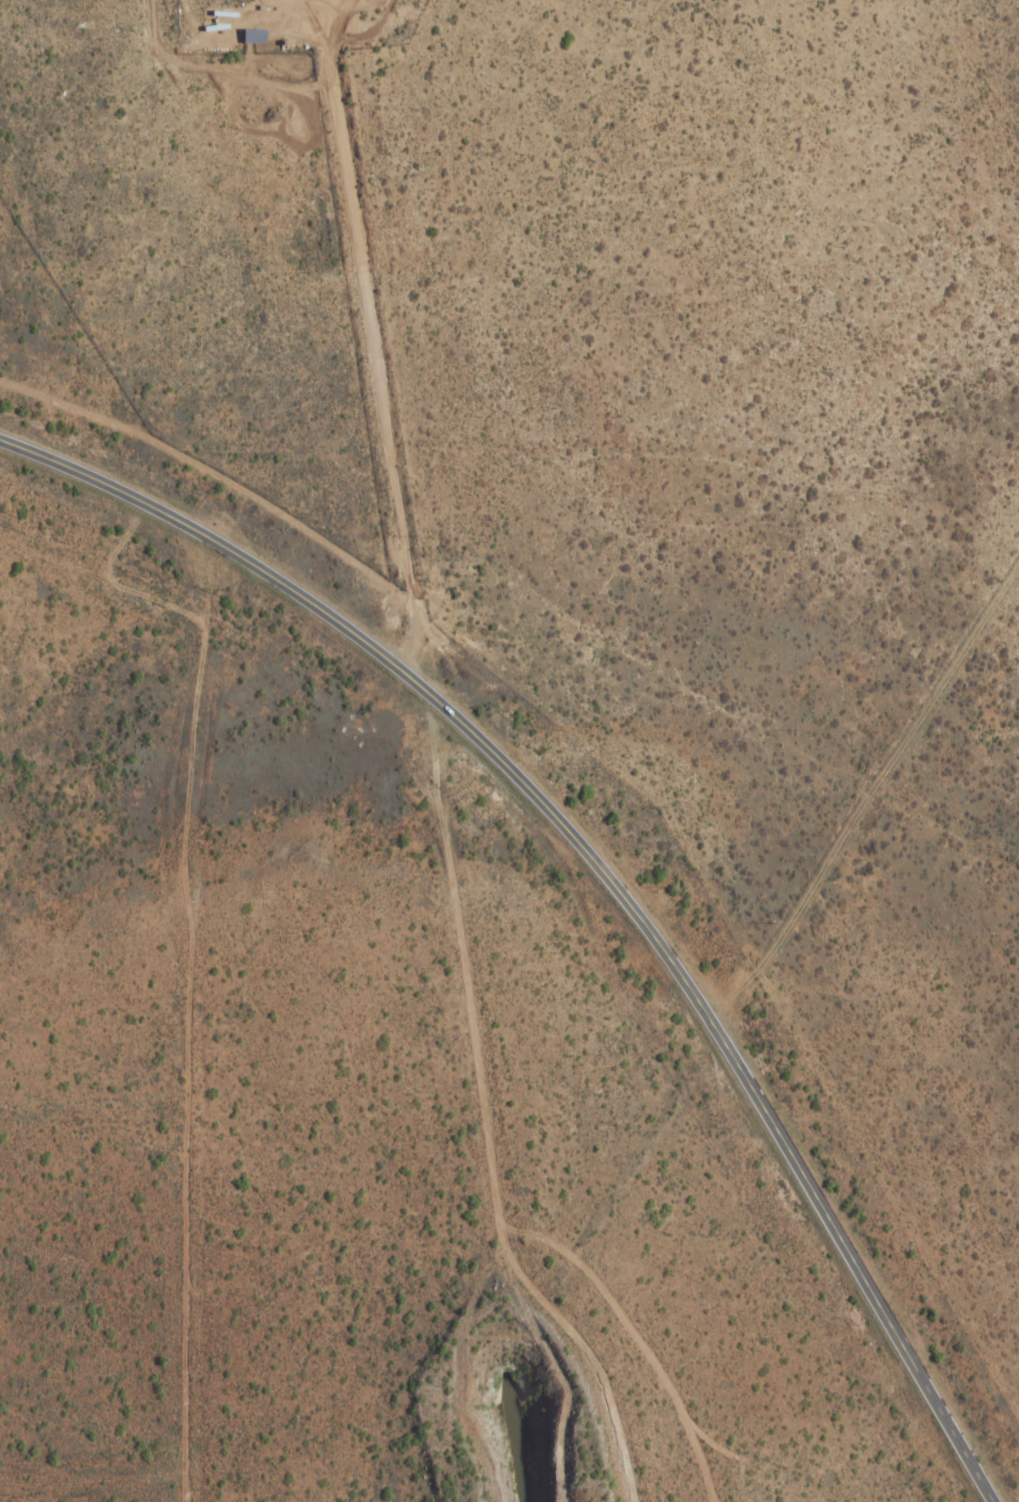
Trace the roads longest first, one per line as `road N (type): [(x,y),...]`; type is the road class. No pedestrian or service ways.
road 1 (primary): [(991,1501),(673,966),(516,776),(423,689),(247,561),(96,481),(0,442)]
road 2 (residential): [(706,1017),(771,958),(1018,580)]

